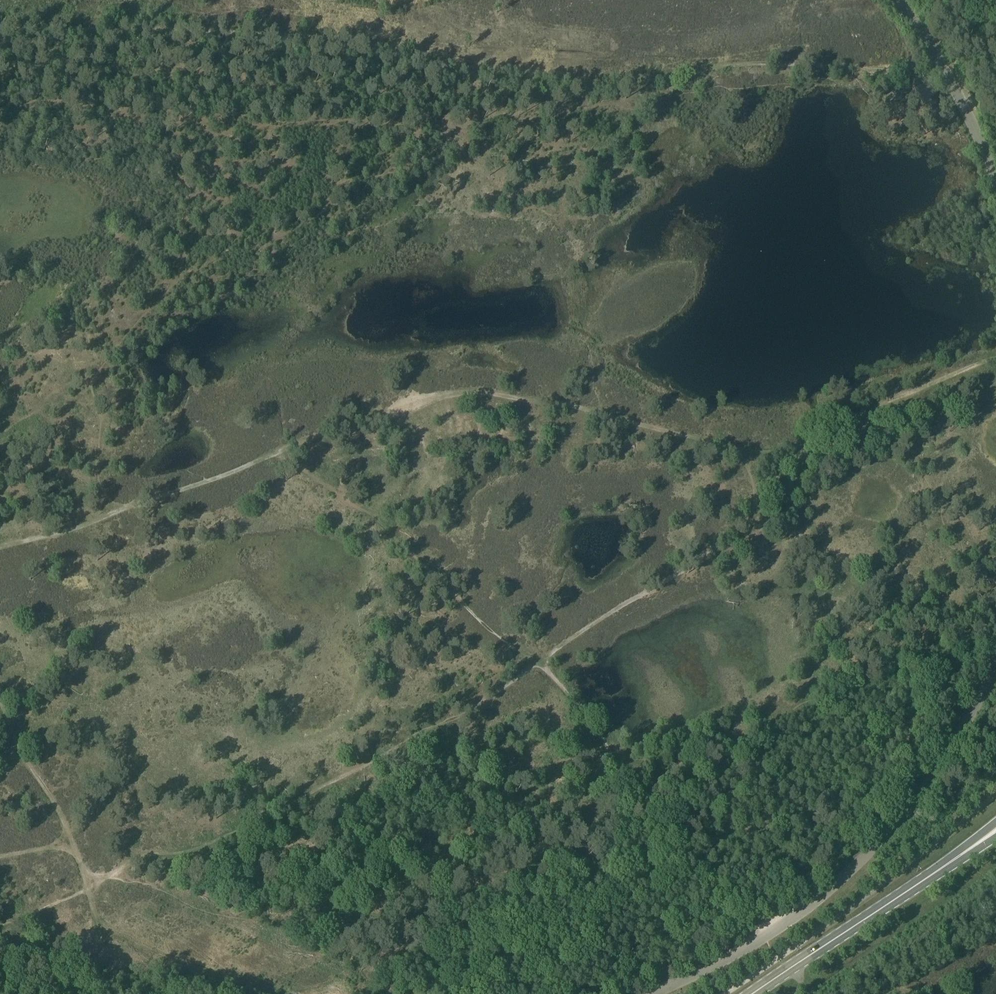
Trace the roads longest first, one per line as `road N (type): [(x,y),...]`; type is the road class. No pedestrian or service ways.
road 1 (unclassified): [(657,993),(740,955),(843,878),(943,763),(995,667)]
road 2 (primary): [(753,993),(934,873)]
road 3 (unclassified): [(995,174),(950,75),(898,0)]

